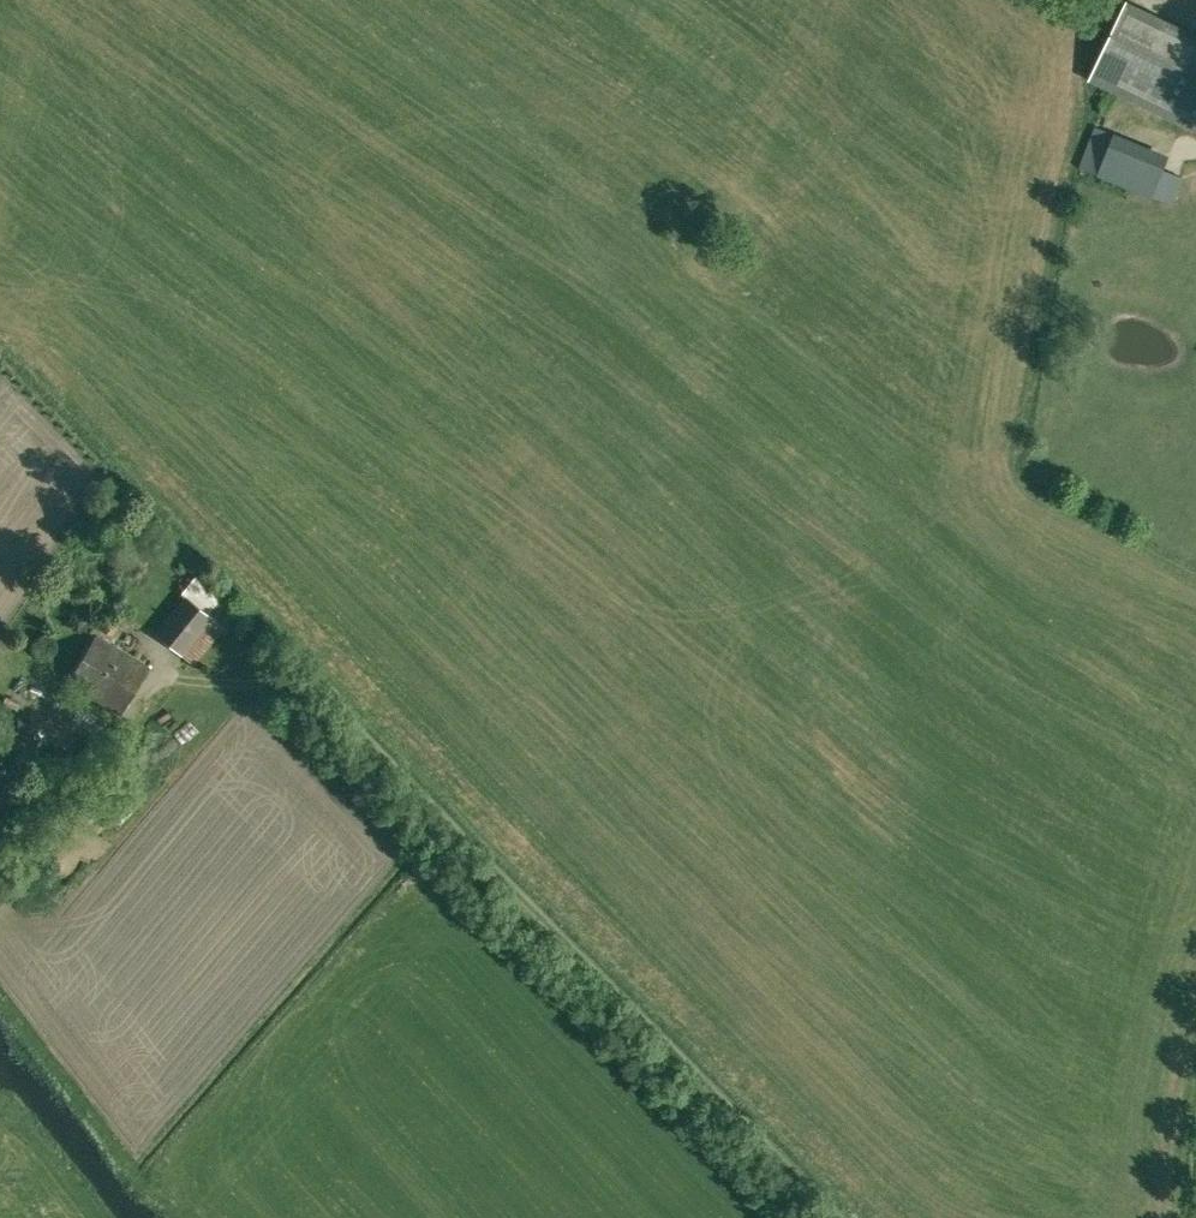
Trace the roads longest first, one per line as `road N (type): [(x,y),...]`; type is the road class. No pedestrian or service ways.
road 1 (track): [(197,682),(300,690),(319,699),(844,1217)]

